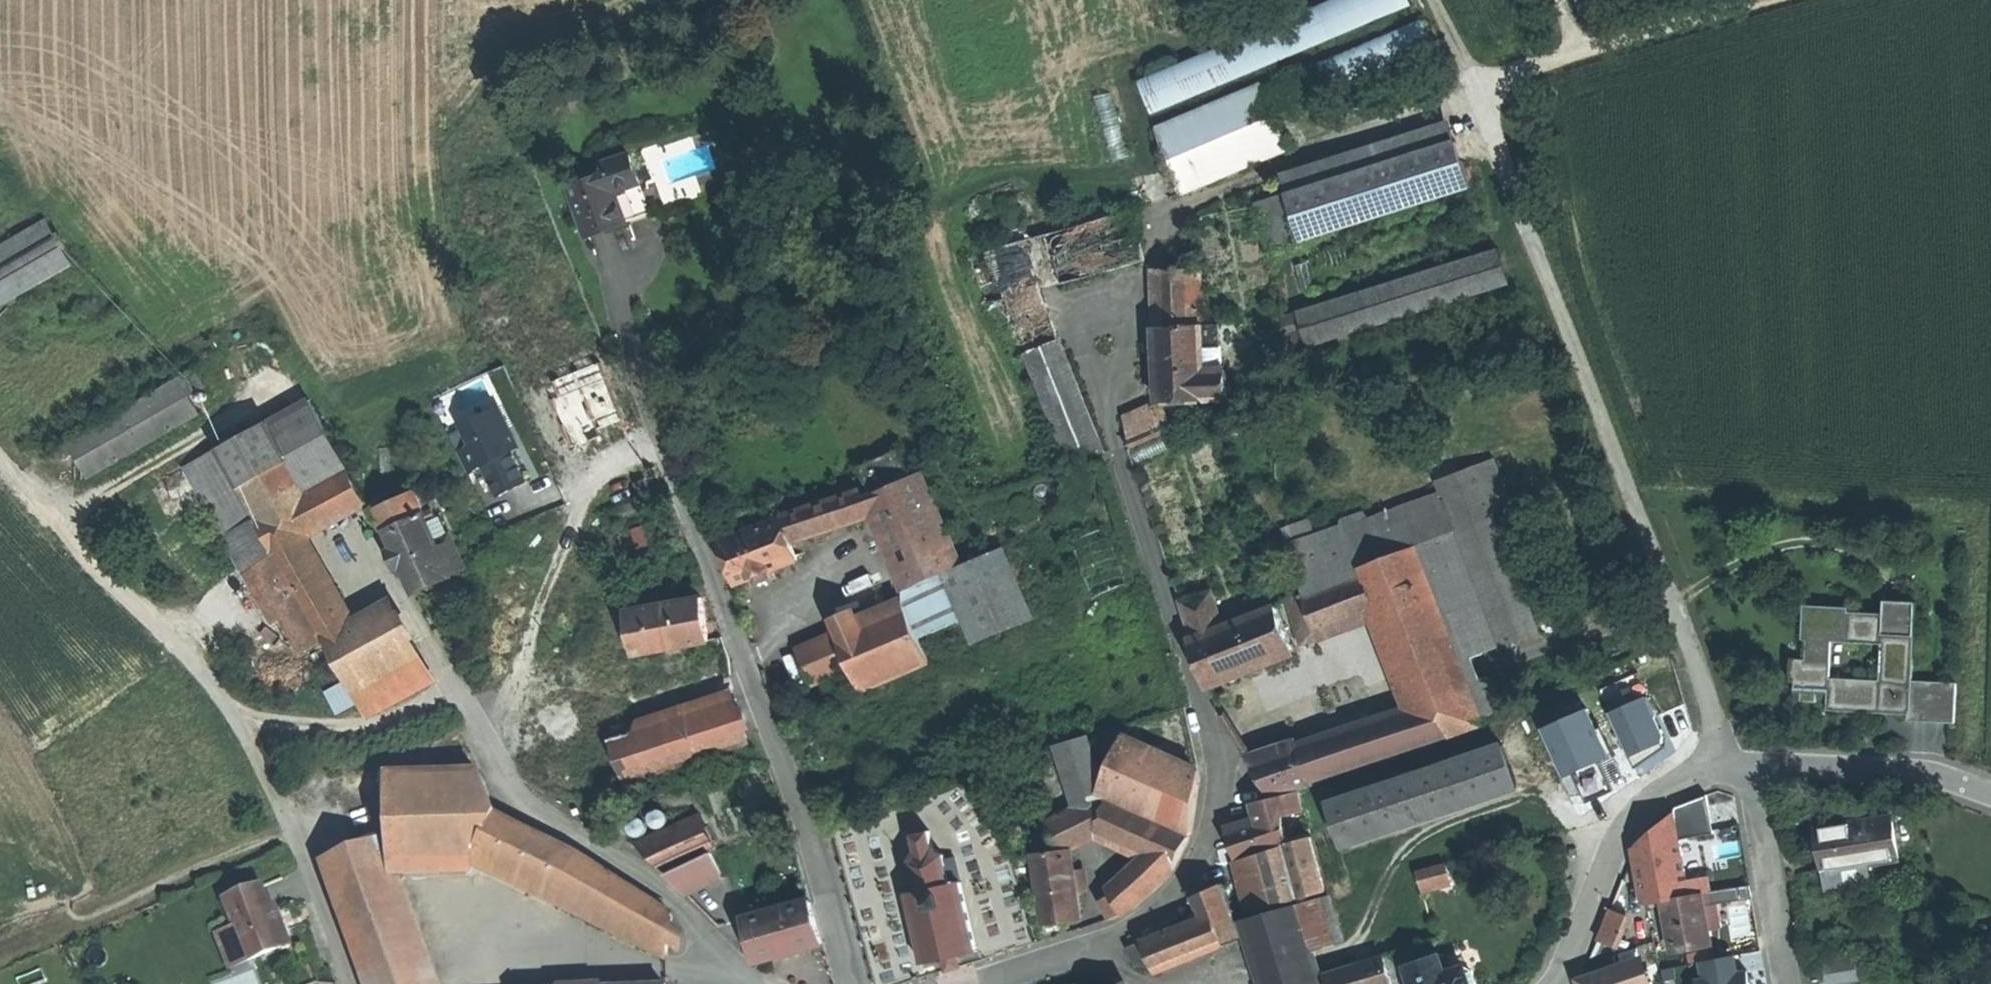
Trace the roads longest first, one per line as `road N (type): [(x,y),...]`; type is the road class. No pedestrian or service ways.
road 1 (unclassified): [(1430,0),(1474,89),(1618,465),(1745,762)]
road 2 (residential): [(975,983),(1118,930),(1182,887),(1219,800),(1216,755),(1117,449)]
road 3 (track): [(349,983),(274,799),(231,718),(0,455)]
road 4 (residential): [(720,976),(695,921),(660,884),(524,808),(431,645)]
road 5 (residential): [(852,983),(809,831),(737,640)]
road 6 (residential): [(1552,983),(1625,824),(1667,787),(1745,762)]
road 7 (track): [(1474,89),(1767,0)]
road 8 (residential): [(1745,762),(1930,769),(1990,791)]
road 9 (track): [(231,718),(367,733),(455,692)]
road 10 (residential): [(1785,983),(1745,762)]

